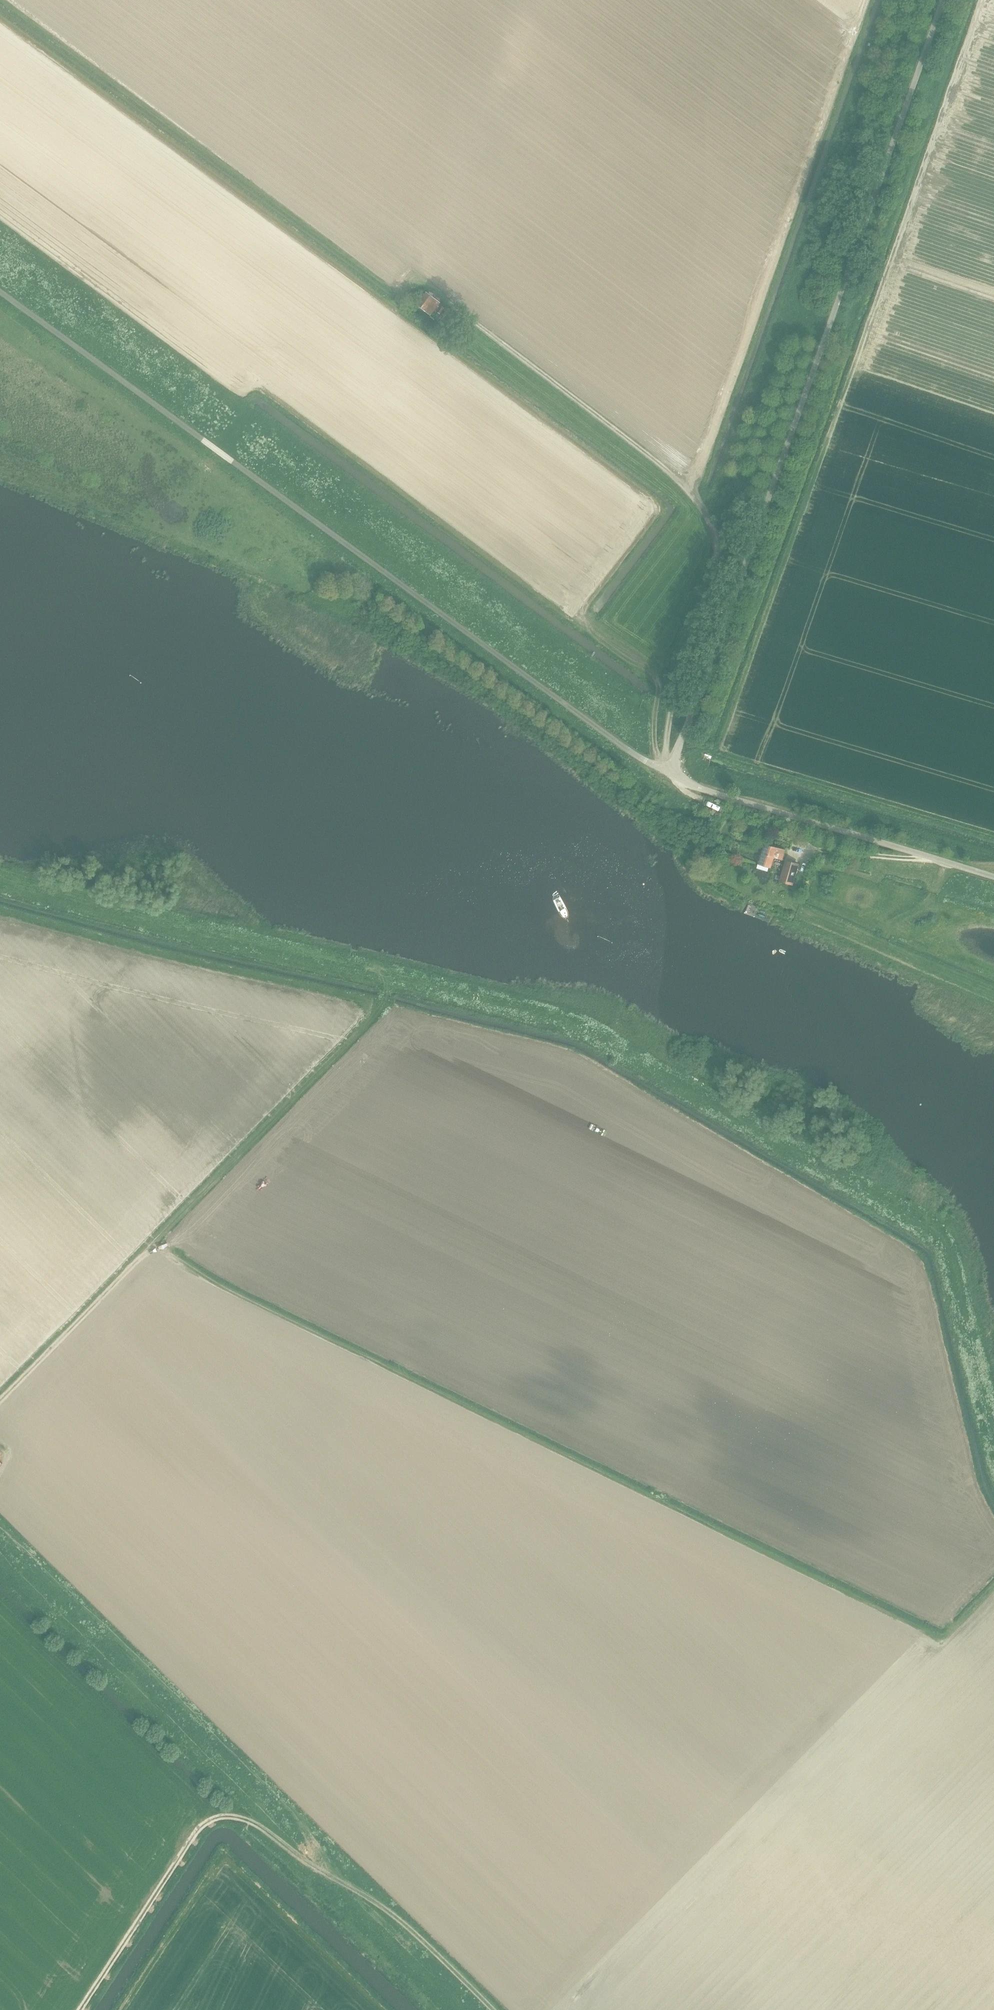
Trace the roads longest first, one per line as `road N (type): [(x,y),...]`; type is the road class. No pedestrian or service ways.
road 1 (track): [(0,876),(136,917),(579,1021),(943,1234),(993,1434)]
road 2 (track): [(944,1640),(302,1326),(152,1244),(0,1402)]
road 3 (unclassified): [(670,772),(629,751),(0,291)]
road 4 (unclassified): [(670,772),(942,0)]
road 5 (track): [(81,2009),(203,1828),(234,1818),(407,1925),(496,2009)]
road 6 (track): [(412,981),(152,1244)]
road 7 (unclassified): [(993,876),(711,792),(670,772)]

